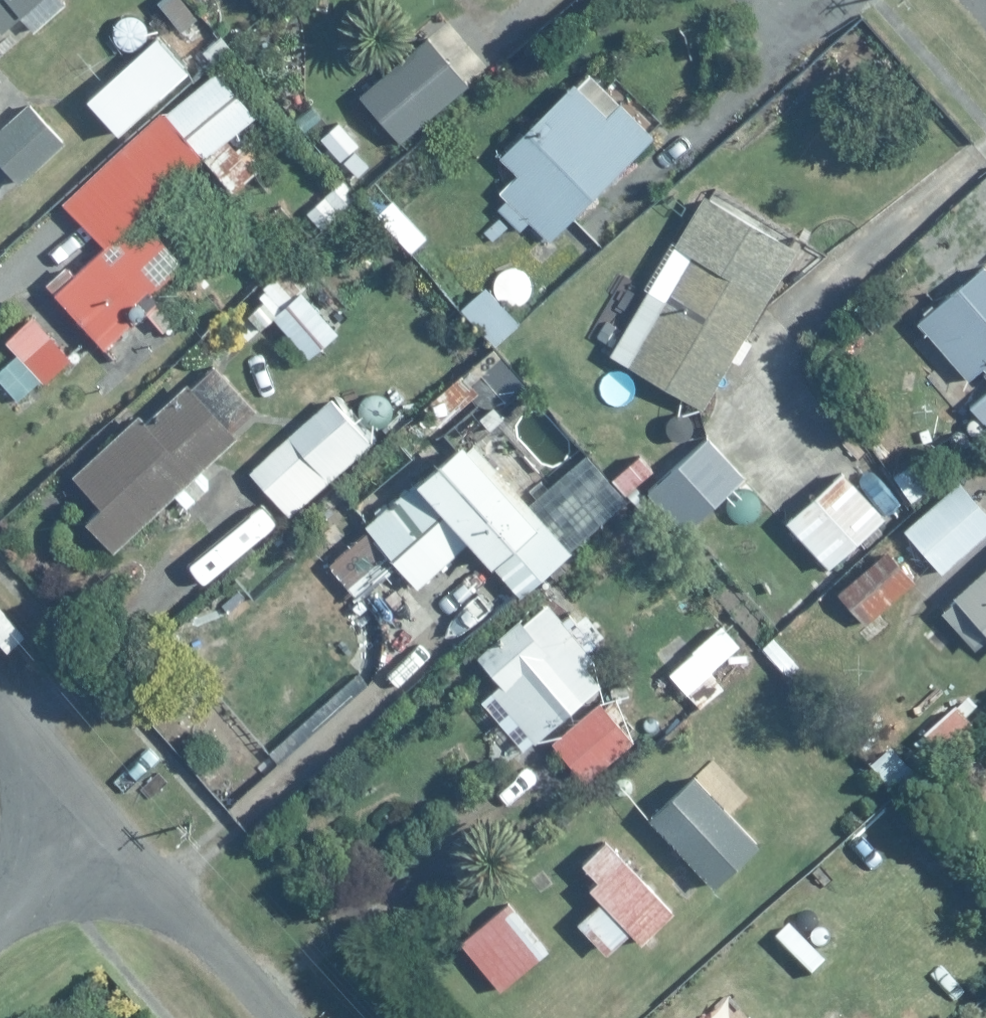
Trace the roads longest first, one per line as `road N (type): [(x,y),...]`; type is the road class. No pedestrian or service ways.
road 1 (residential): [(102,791),(297,1017)]
road 2 (residential): [(0,683),(102,791)]
road 3 (residential): [(0,886),(102,791)]

